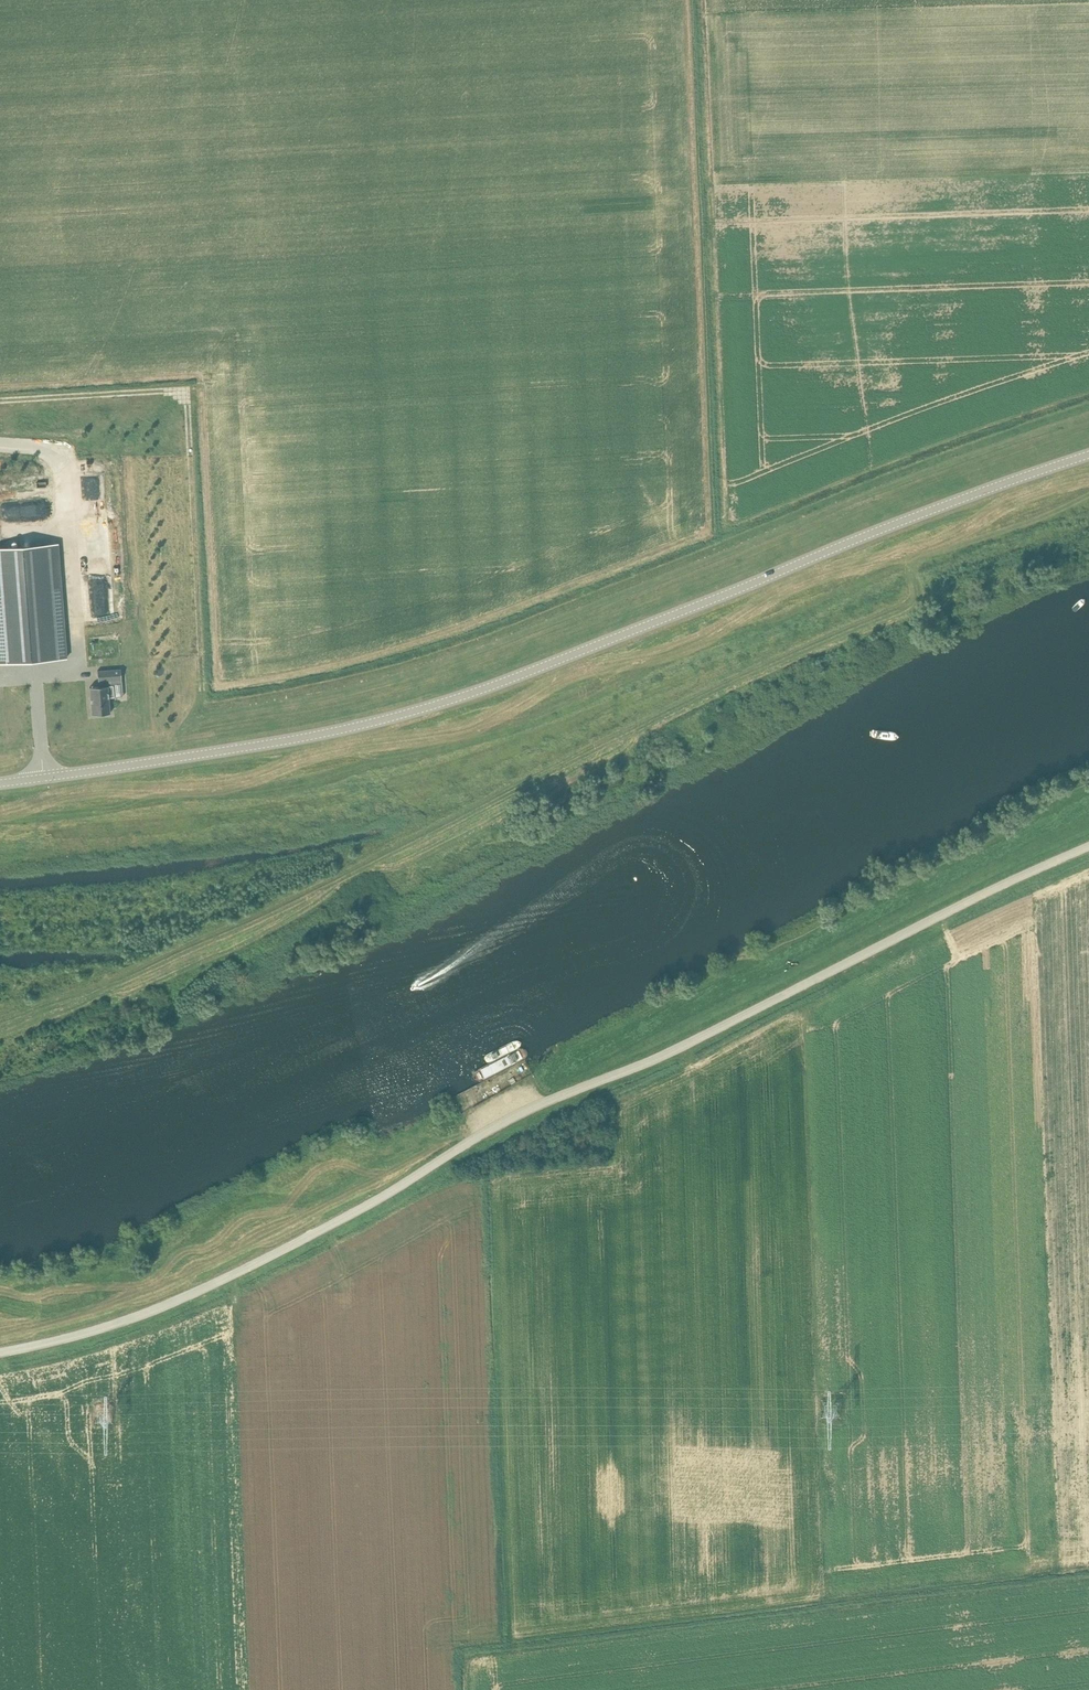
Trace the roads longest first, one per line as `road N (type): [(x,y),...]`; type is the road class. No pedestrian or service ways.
road 1 (unclassified): [(1088,848),(667,1055),(484,1134),(396,1191),(175,1303),(0,1353)]
road 2 (unclassified): [(0,783),(280,742),(471,693),(1088,455)]

